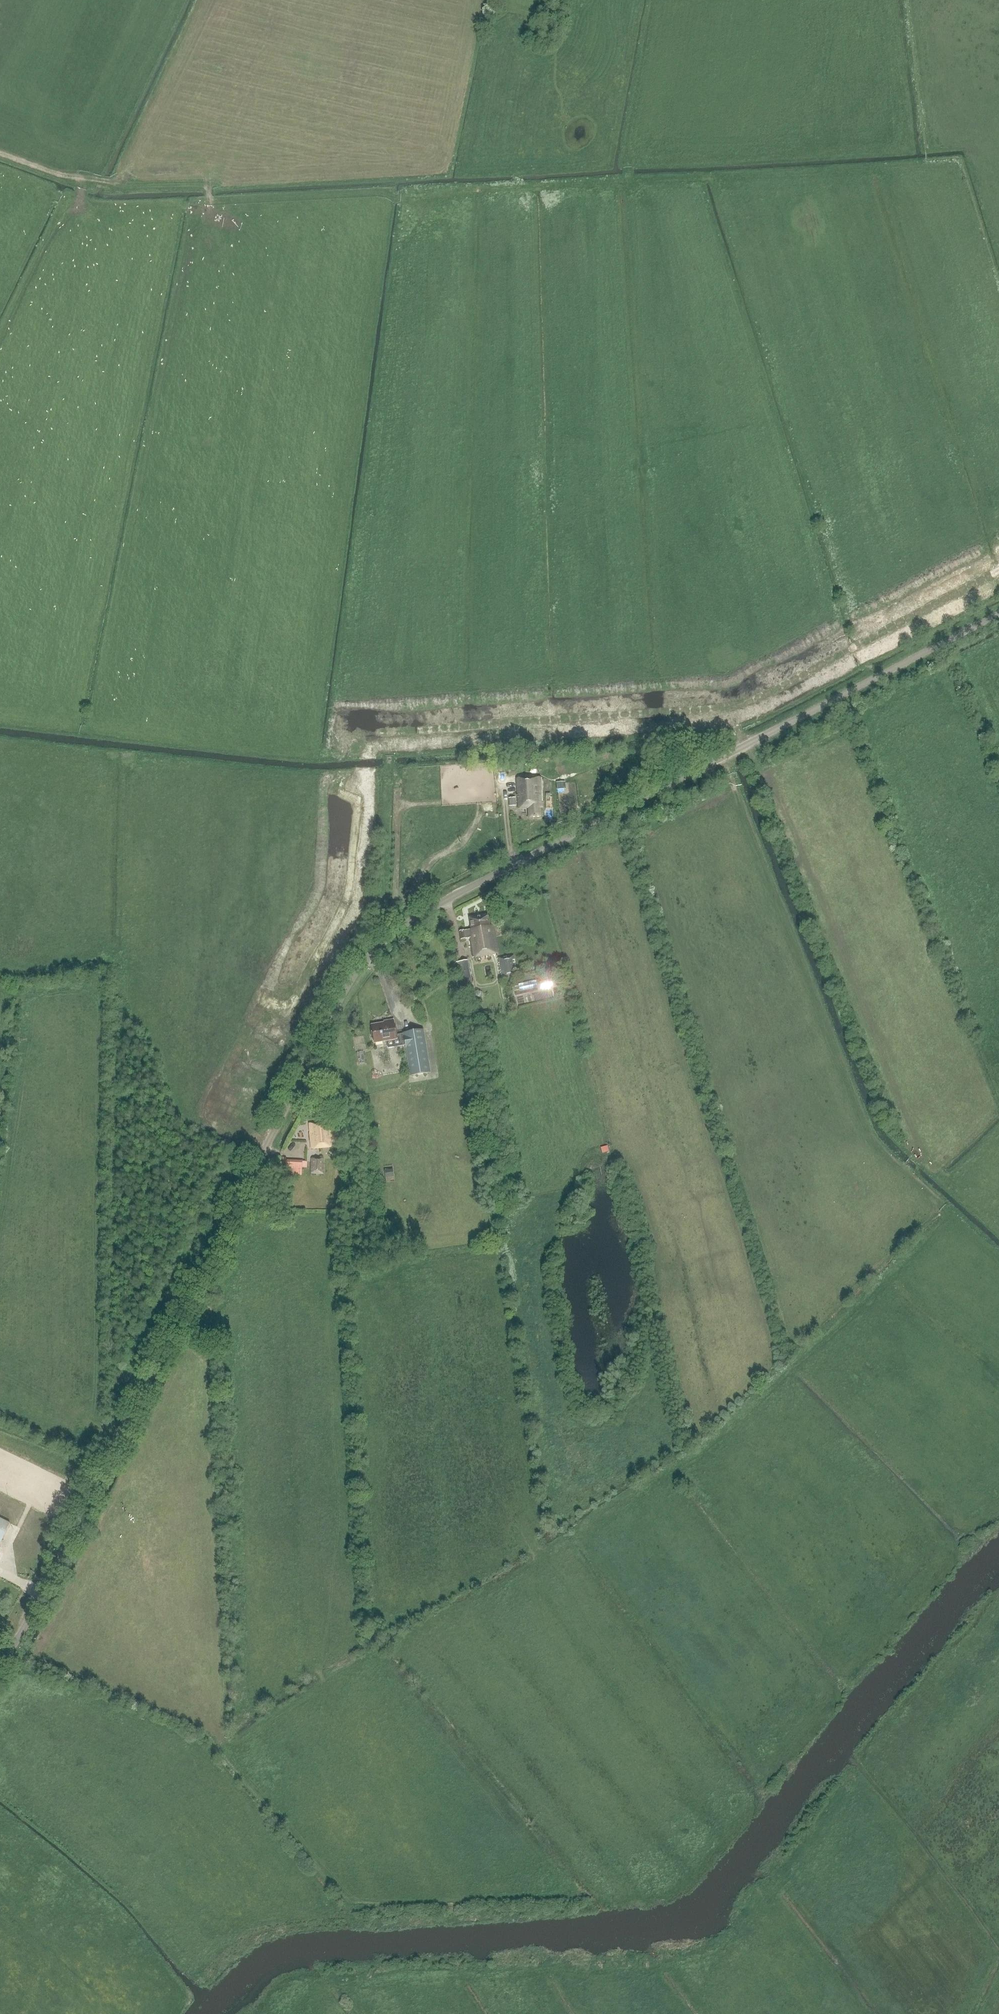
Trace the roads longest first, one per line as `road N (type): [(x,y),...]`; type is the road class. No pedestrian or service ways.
road 1 (unclassified): [(0,1668),(371,963),(494,880),(998,610)]

